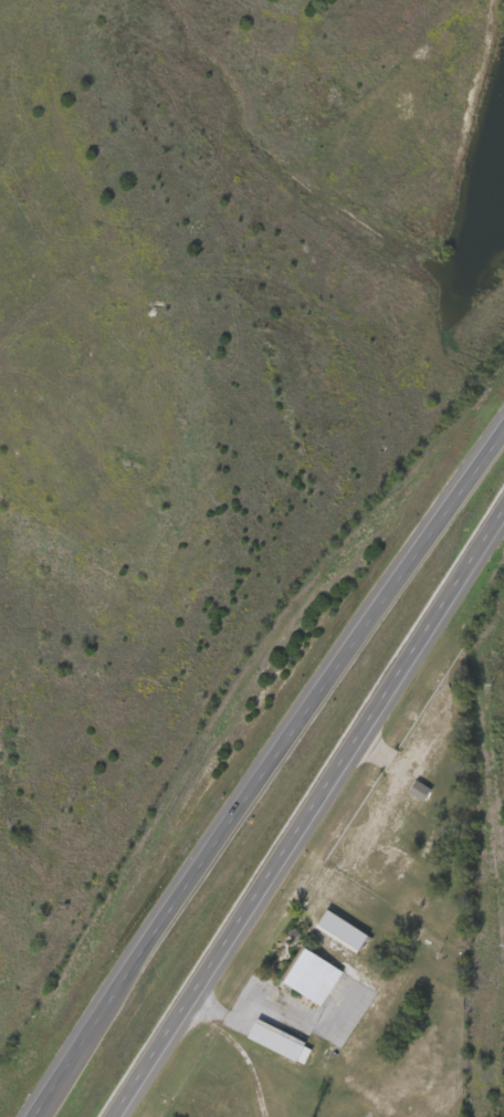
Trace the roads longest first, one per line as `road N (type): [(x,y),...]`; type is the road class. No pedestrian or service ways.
road 1 (trunk): [(503,420),(38,1116)]
road 2 (trunk): [(112,1116),(503,503)]

